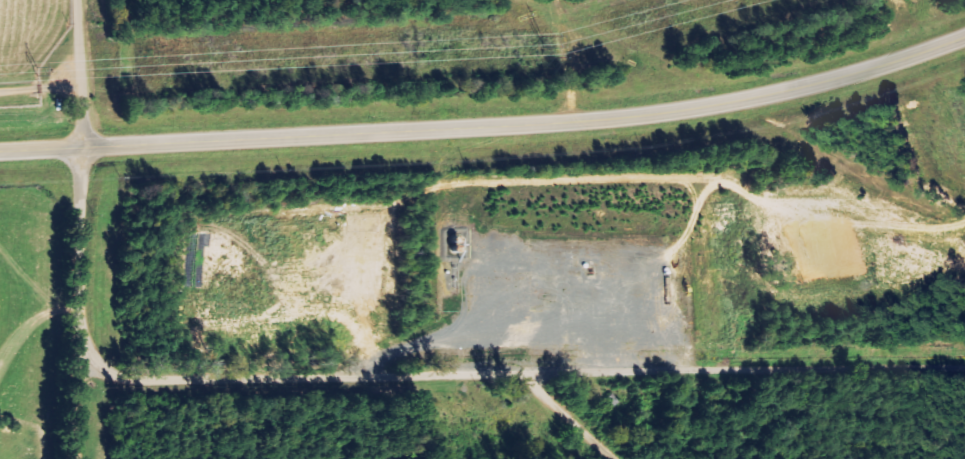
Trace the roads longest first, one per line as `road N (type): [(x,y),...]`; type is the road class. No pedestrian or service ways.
road 1 (residential): [(964,368),(111,375),(90,359),(82,327),(81,147)]
road 2 (secondary): [(0,151),(648,115),(808,86),(964,36)]
road 3 (residential): [(81,147),(76,0)]
road 4 (residential): [(616,458),(525,369)]

